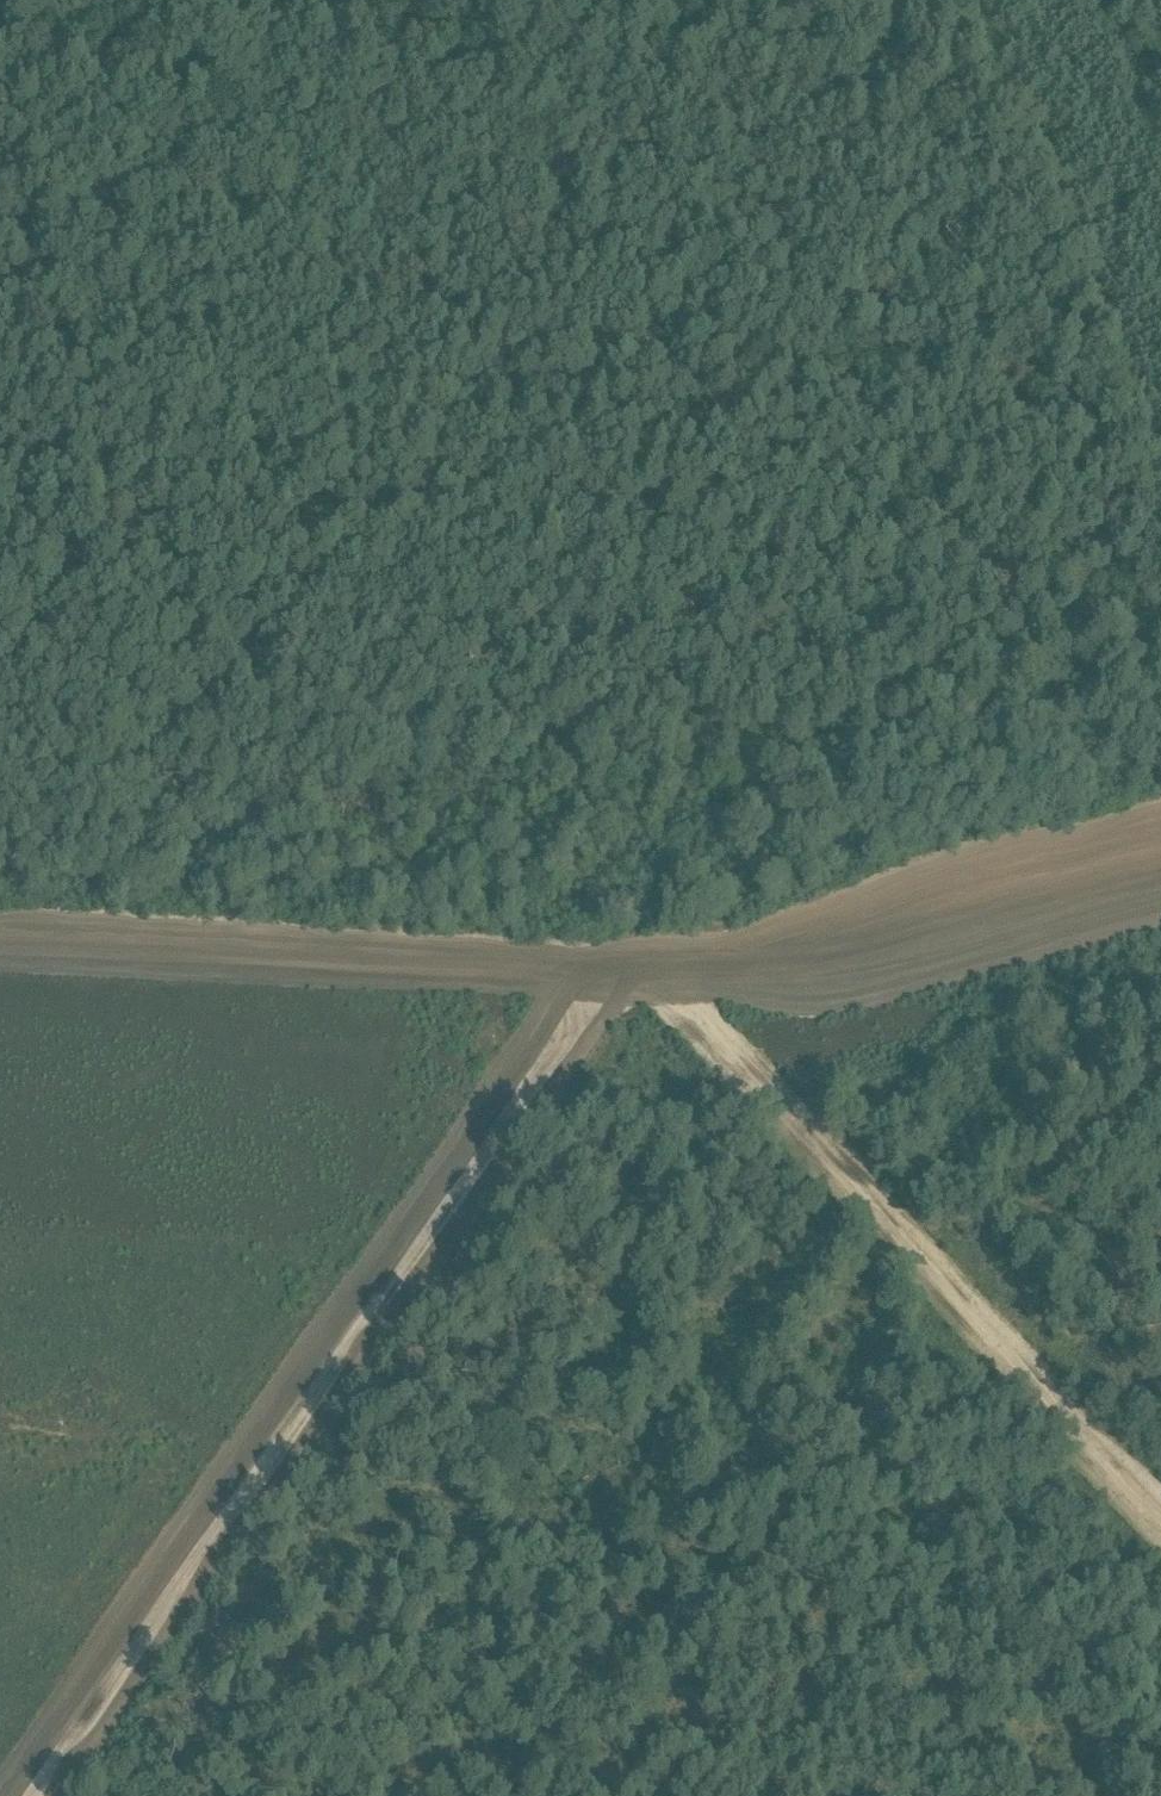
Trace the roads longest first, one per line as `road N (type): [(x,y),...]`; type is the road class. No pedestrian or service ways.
road 1 (track): [(0,944),(675,970),(865,945),(1160,856)]
road 2 (track): [(32,1795),(593,970)]
road 3 (track): [(675,970),(730,1046),(1160,1508)]

